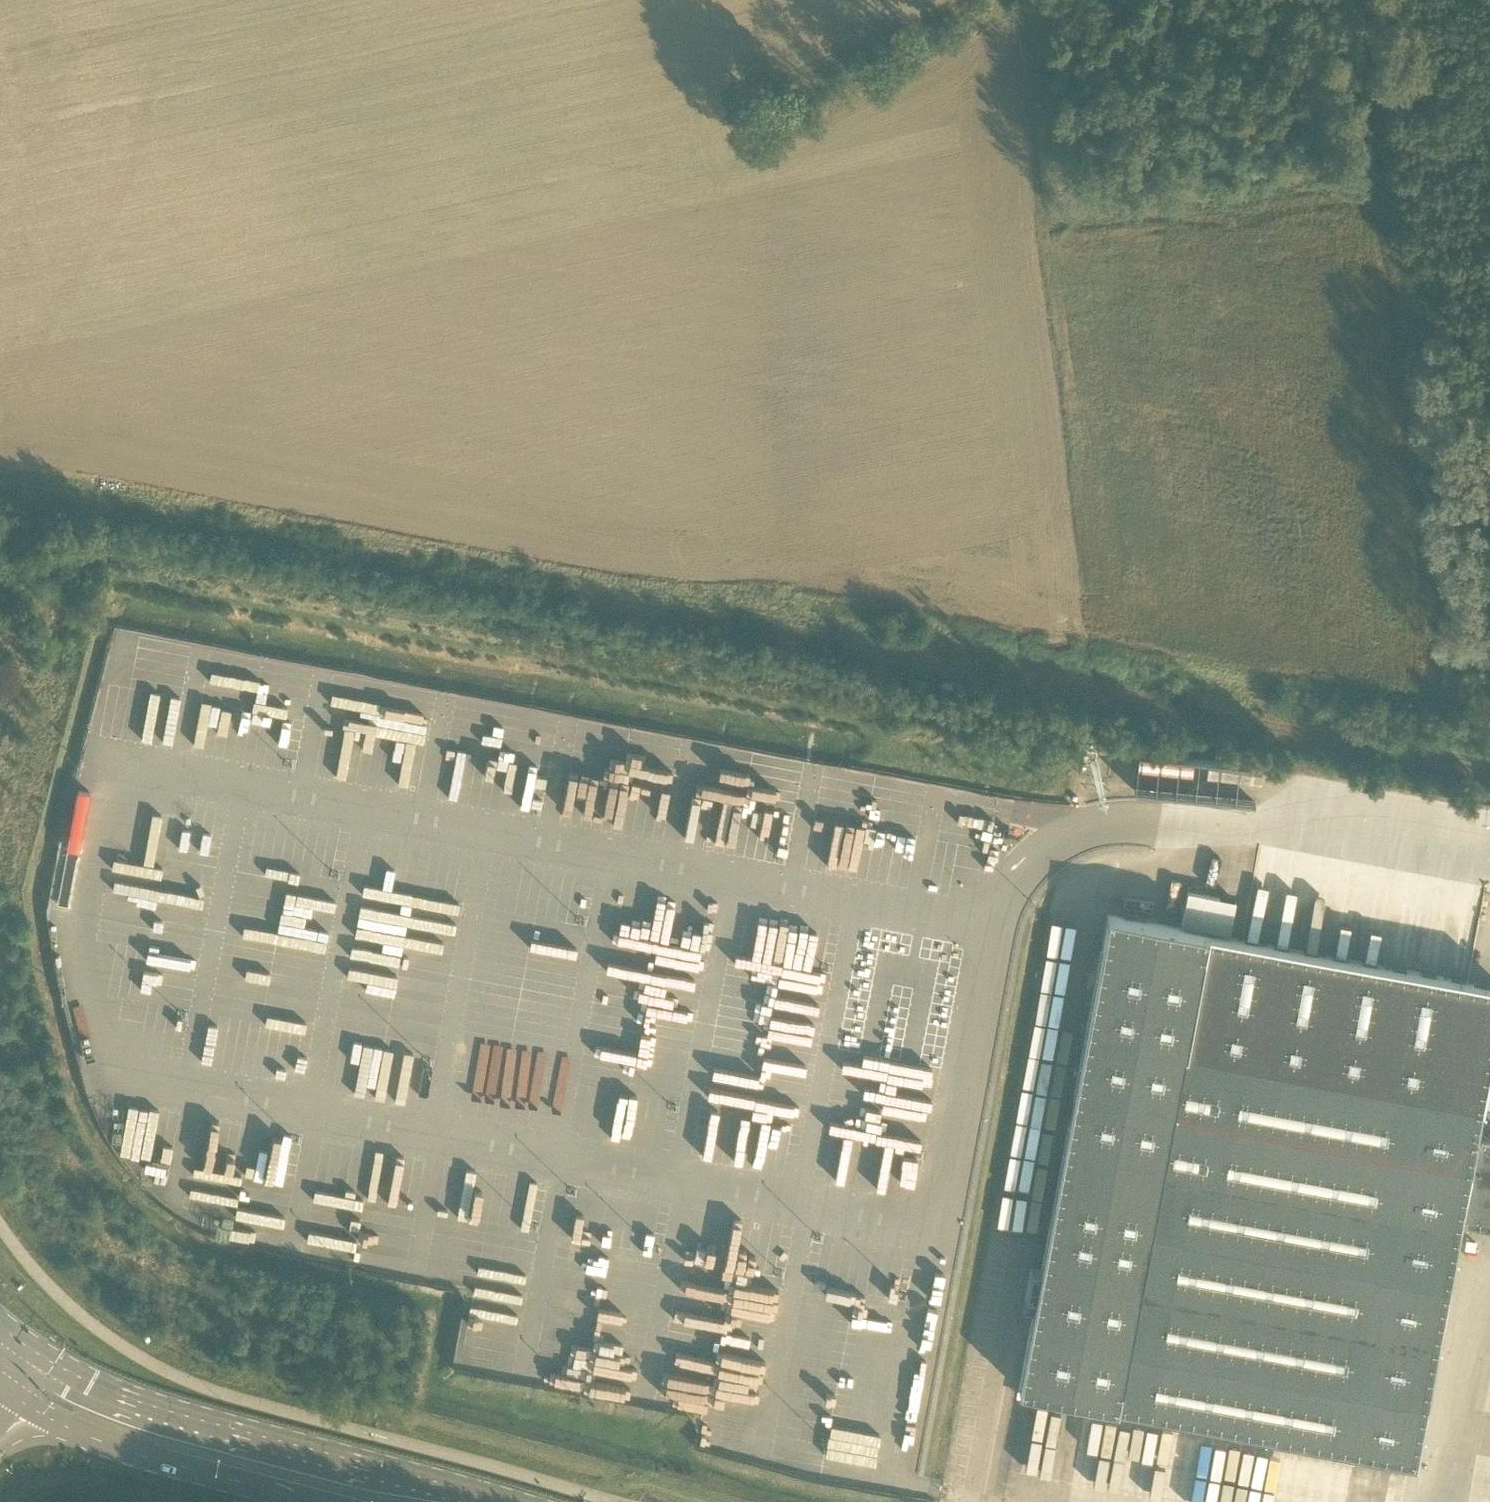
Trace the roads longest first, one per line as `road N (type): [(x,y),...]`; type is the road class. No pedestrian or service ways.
road 1 (secondary): [(500,1501),(112,1393),(35,1354)]
road 2 (secondary): [(16,1402),(98,1443),(308,1501)]

